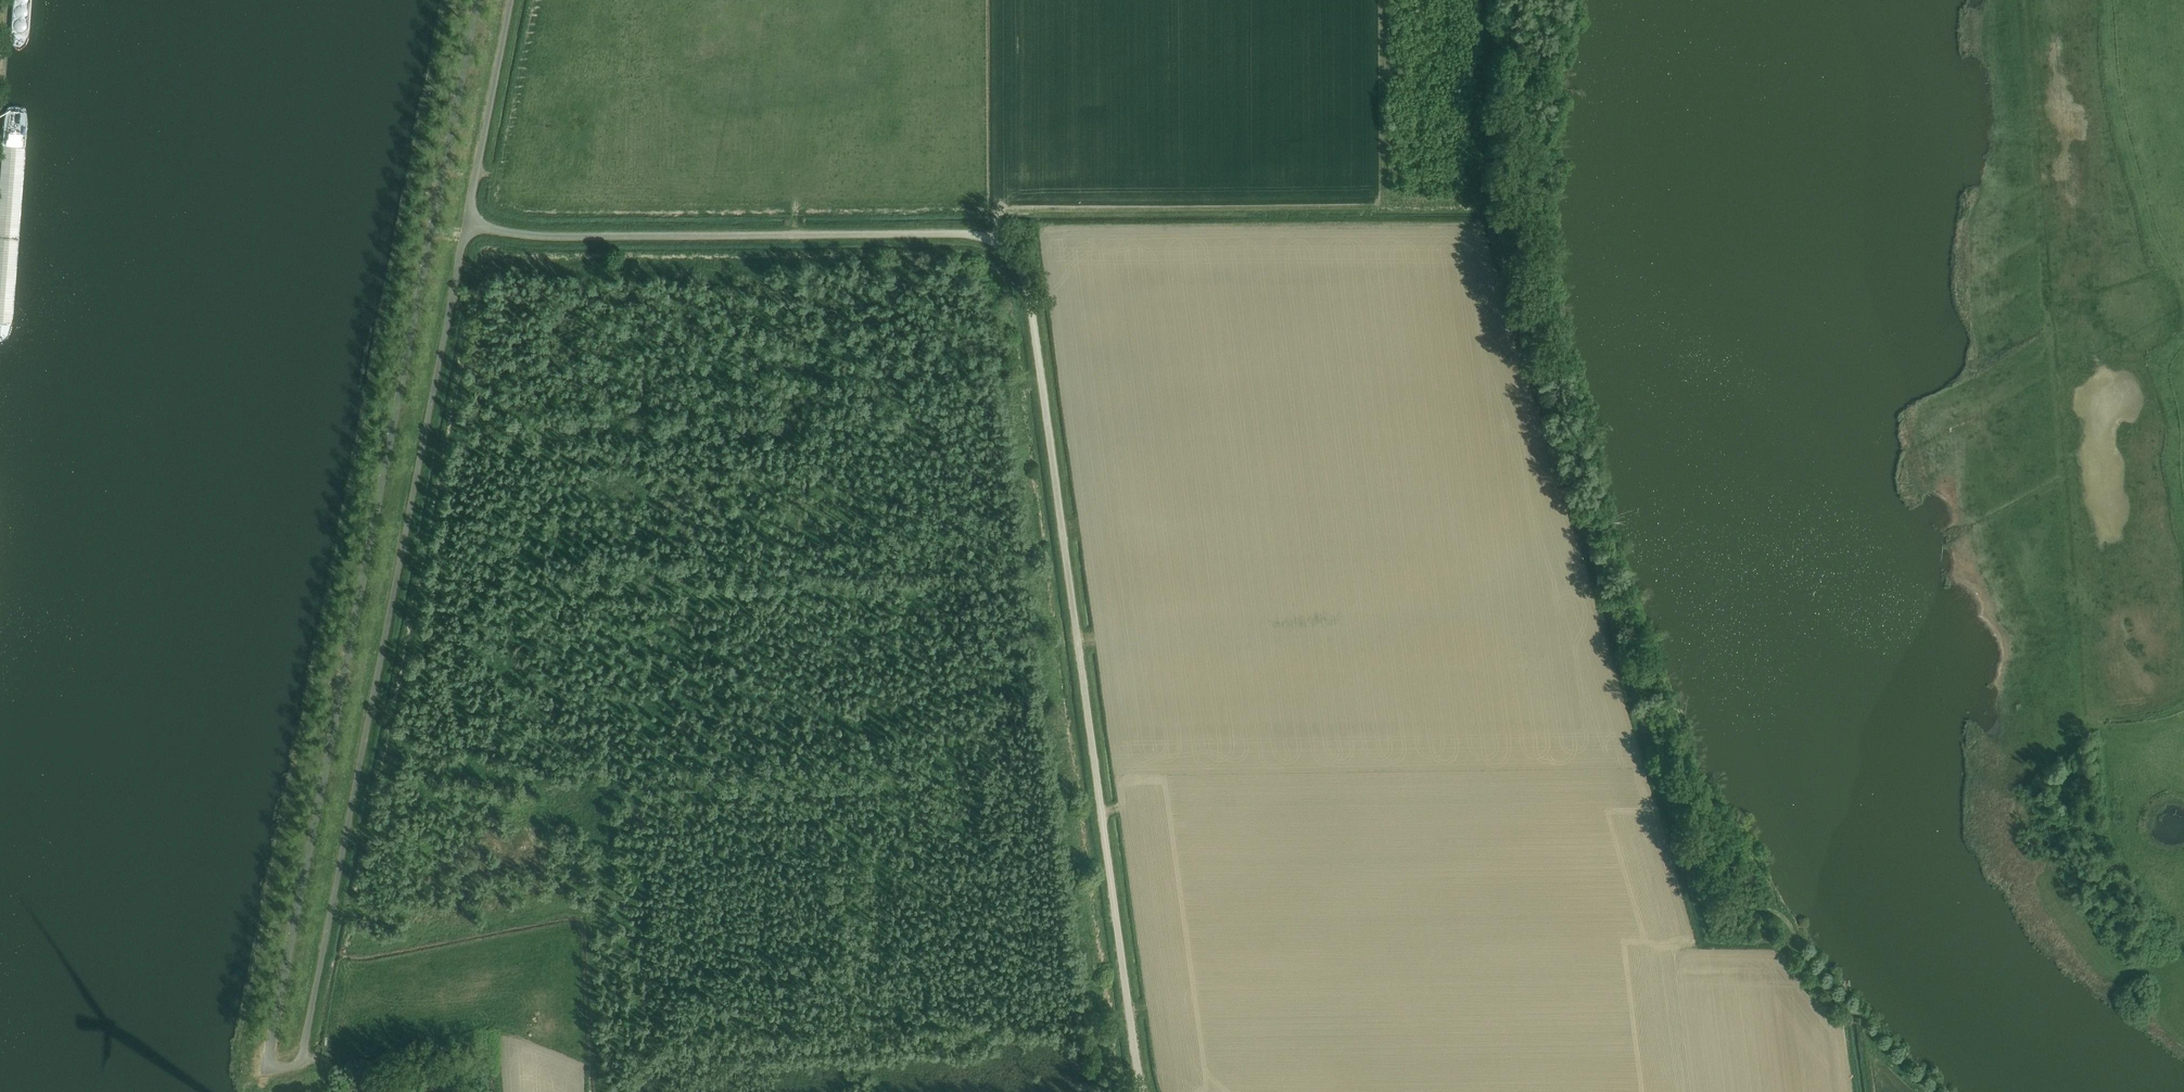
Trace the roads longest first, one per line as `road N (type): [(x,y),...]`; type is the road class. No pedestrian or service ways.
road 1 (unclassified): [(467,222),(302,1060),(274,1066),(269,1055),(477,0)]
road 2 (unclassified): [(1140,1091),(1024,297),(1008,258),(968,238),(525,234),(467,222)]
road 3 (track): [(1490,196),(1494,232),(1545,378),(1618,637)]
road 4 (unclassified): [(467,222),(512,0)]
road 5 (track): [(1491,0),(1490,196)]

